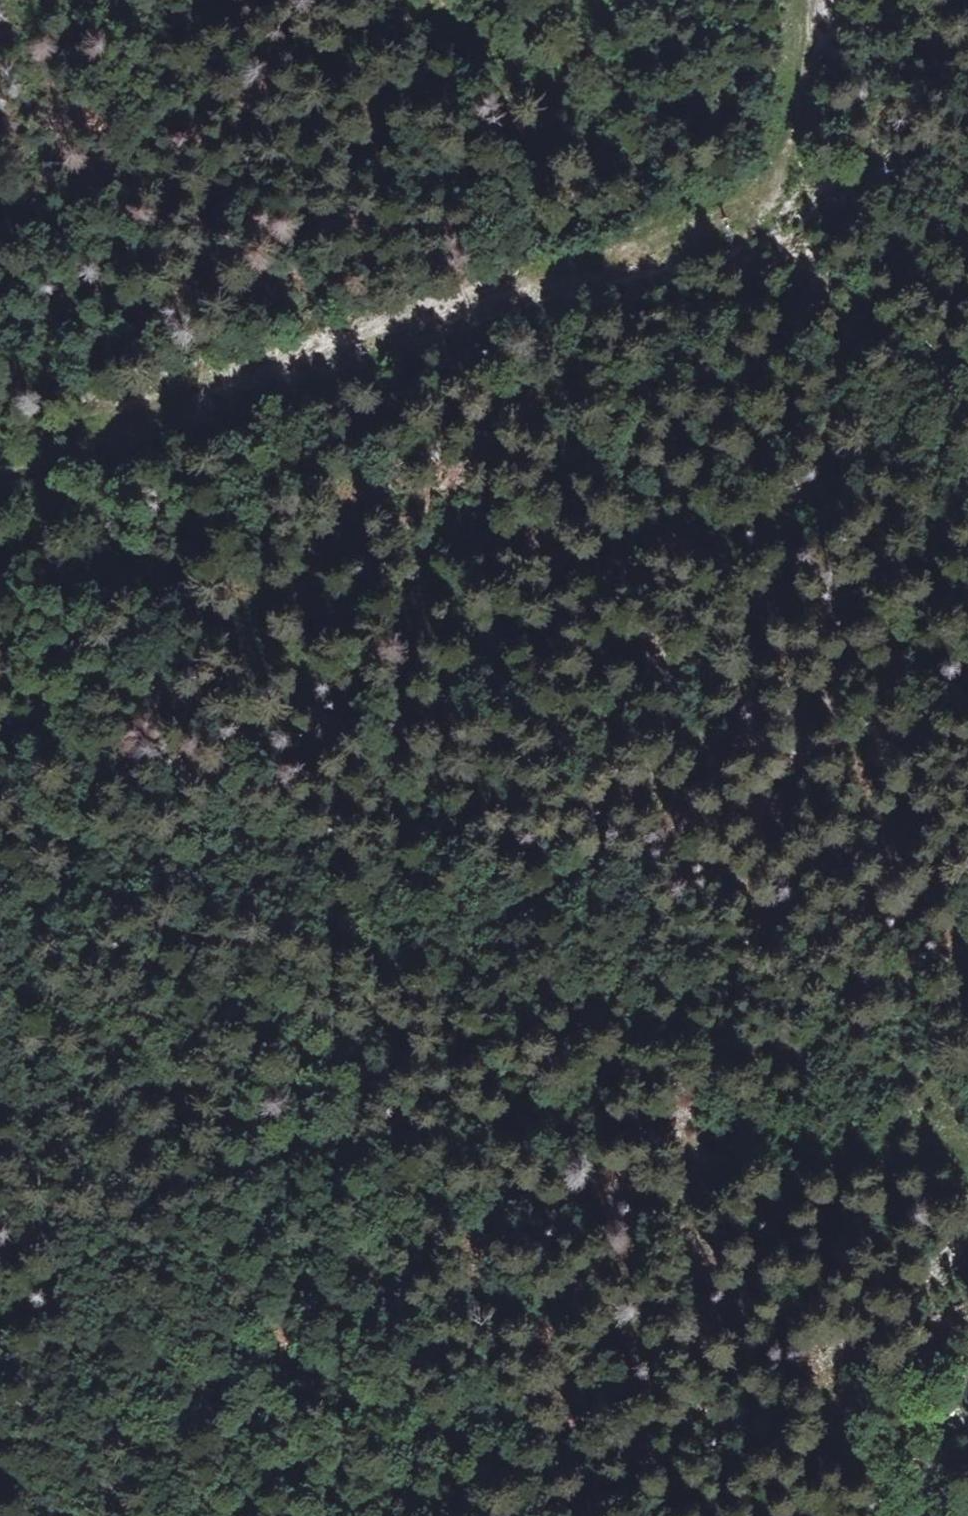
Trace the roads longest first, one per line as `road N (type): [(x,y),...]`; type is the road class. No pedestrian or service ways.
road 1 (track): [(810,0),(784,159),(767,211),(749,222),(0,476)]

